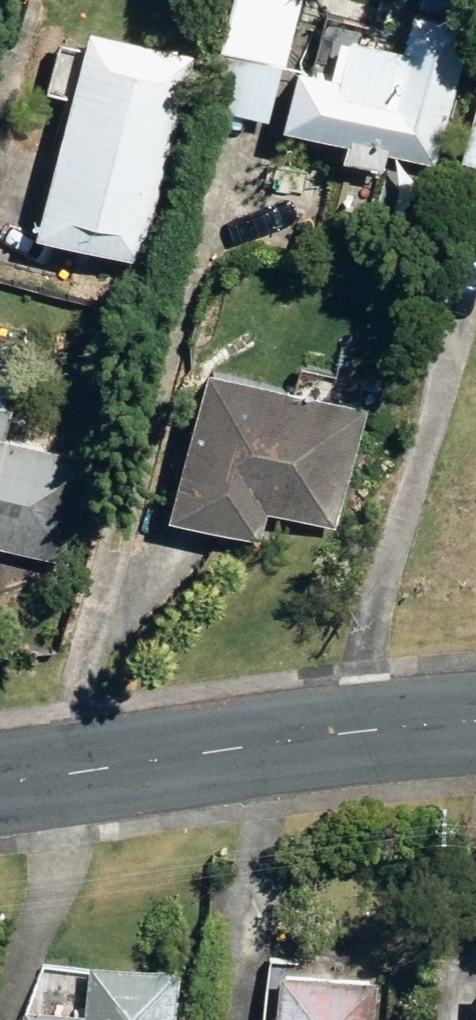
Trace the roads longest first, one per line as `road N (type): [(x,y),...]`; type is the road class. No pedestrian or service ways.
road 1 (secondary): [(475,720),(0,783)]

